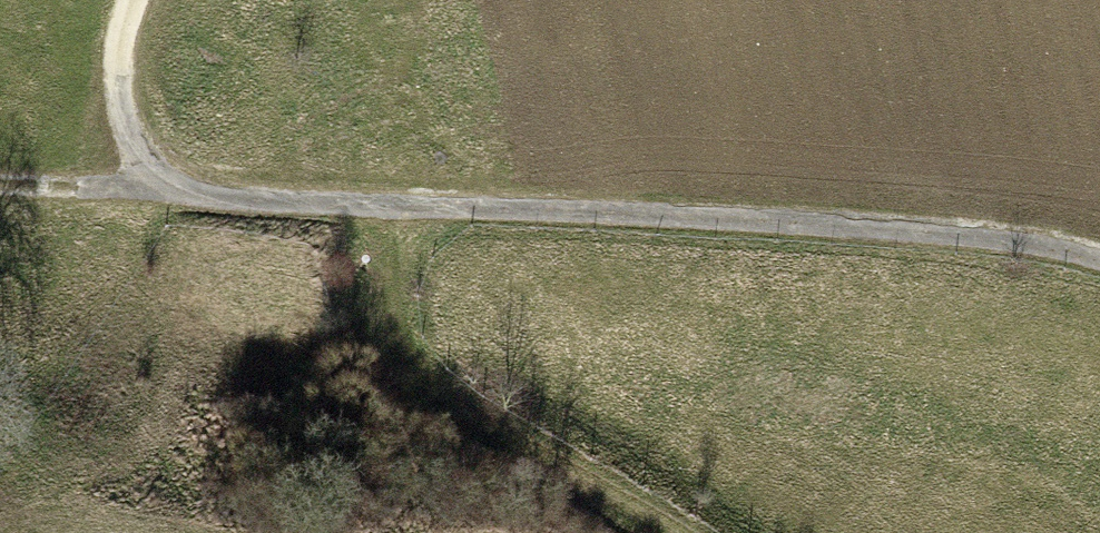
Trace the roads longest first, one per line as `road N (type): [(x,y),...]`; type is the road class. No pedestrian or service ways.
road 1 (track): [(1099,262),(902,228),(400,207),(152,186)]
road 2 (track): [(400,207),(394,275),(401,340),(455,401),(684,532)]
road 3 (track): [(134,0),(120,93),(152,186)]
road 4 (track): [(152,186),(0,186)]

